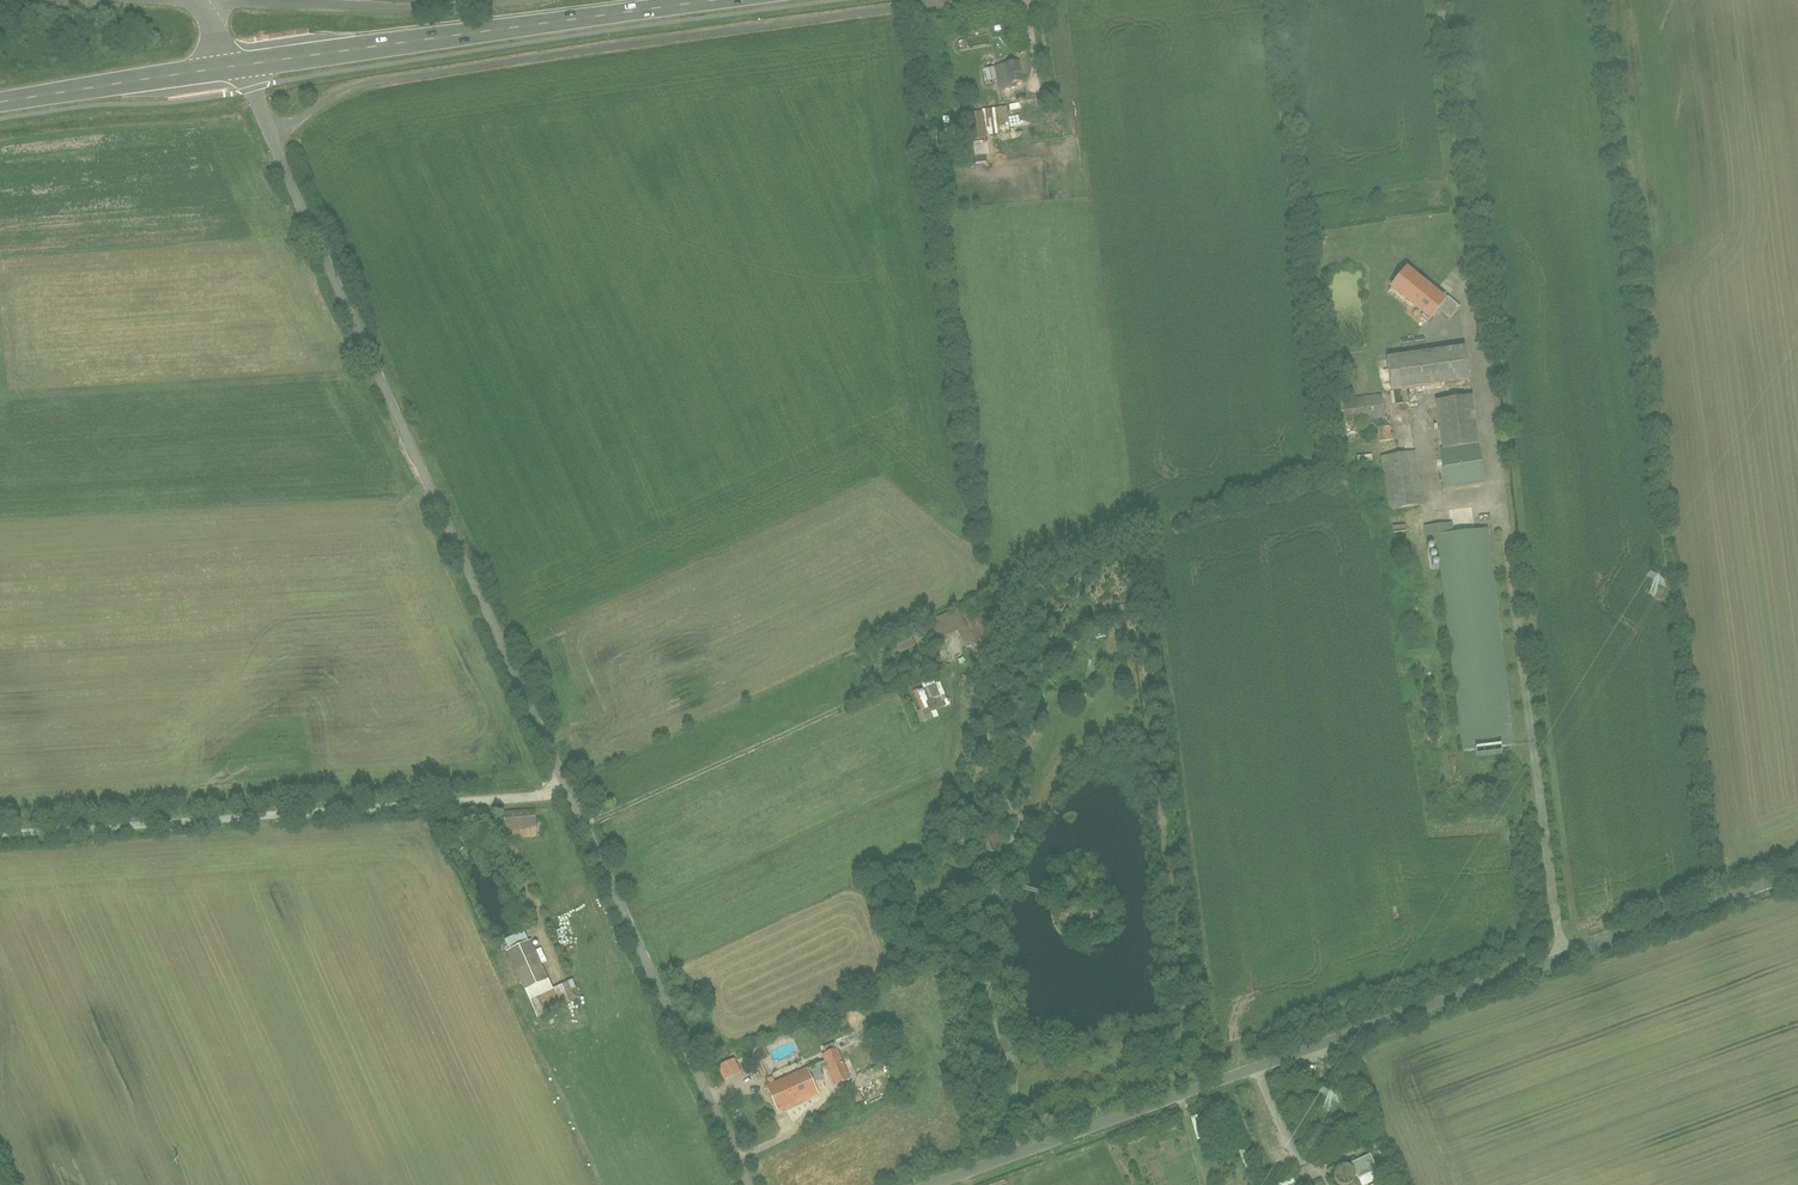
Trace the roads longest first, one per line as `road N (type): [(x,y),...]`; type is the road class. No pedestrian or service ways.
road 1 (unclassified): [(240,66),(747,1184)]
road 2 (unclassified): [(1797,879),(936,1184)]
road 3 (track): [(0,834),(568,791)]
road 4 (primary): [(733,0),(240,66)]
road 5 (track): [(952,656),(584,827)]
road 6 (primary): [(240,66),(0,102)]

